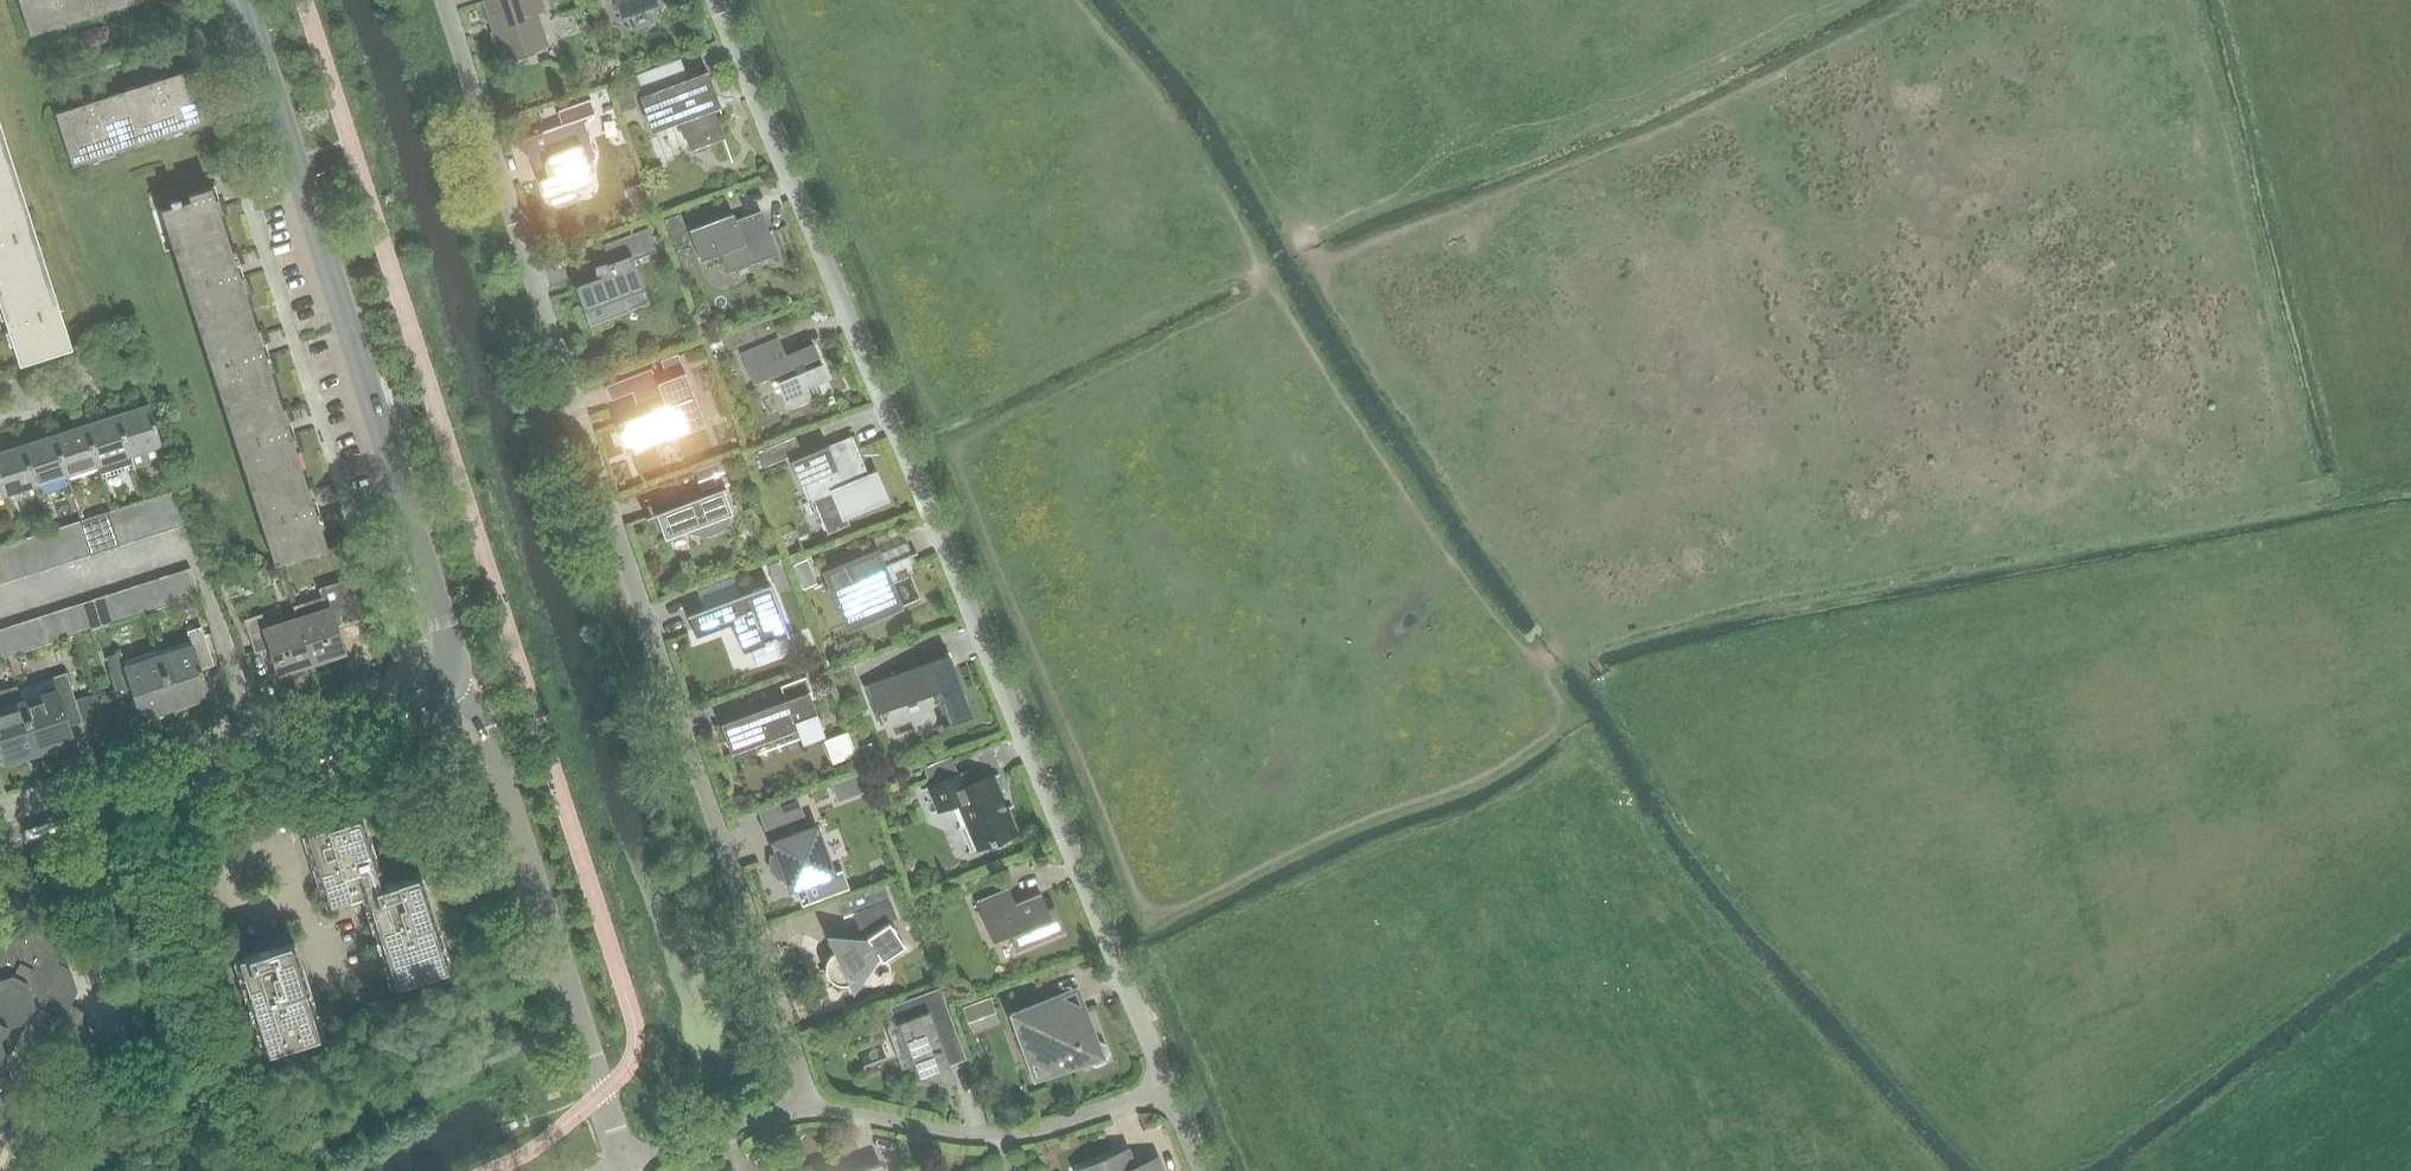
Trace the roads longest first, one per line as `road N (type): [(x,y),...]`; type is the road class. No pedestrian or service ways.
road 1 (residential): [(716,0),(1167,1091)]
road 2 (residential): [(811,1110),(441,0)]
road 3 (tertiary): [(449,687),(454,659),(242,0)]
road 4 (residential): [(627,1167),(475,712),(449,687)]
road 5 (tertiary): [(0,837),(449,687)]
road 6 (residential): [(811,1110),(1005,1142),(1167,1091)]
road 7 (residential): [(627,1167),(811,1110)]

